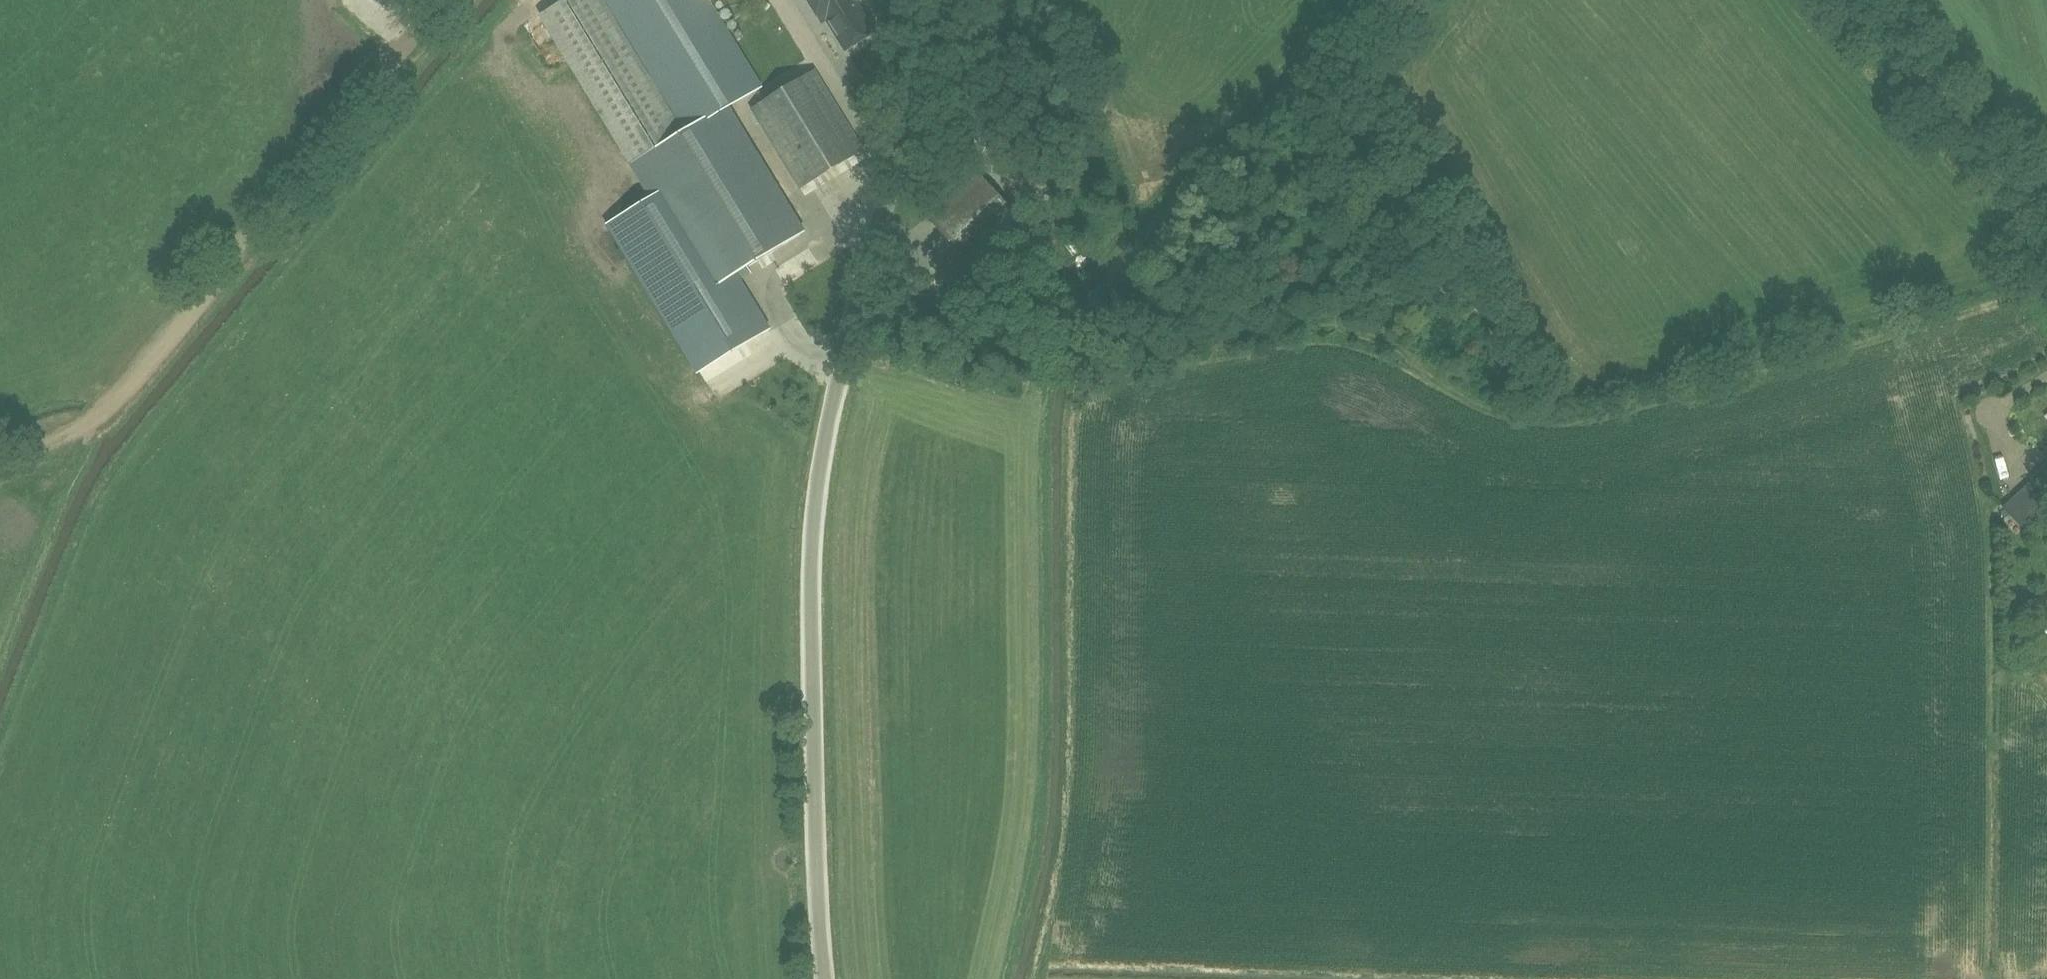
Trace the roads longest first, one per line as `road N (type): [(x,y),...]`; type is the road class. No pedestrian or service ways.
road 1 (unclassified): [(824,978),(810,559),(820,466),(873,236),(981,0)]
road 2 (track): [(0,470),(78,430),(129,386),(449,0)]
road 3 (track): [(2046,221),(1848,0)]

